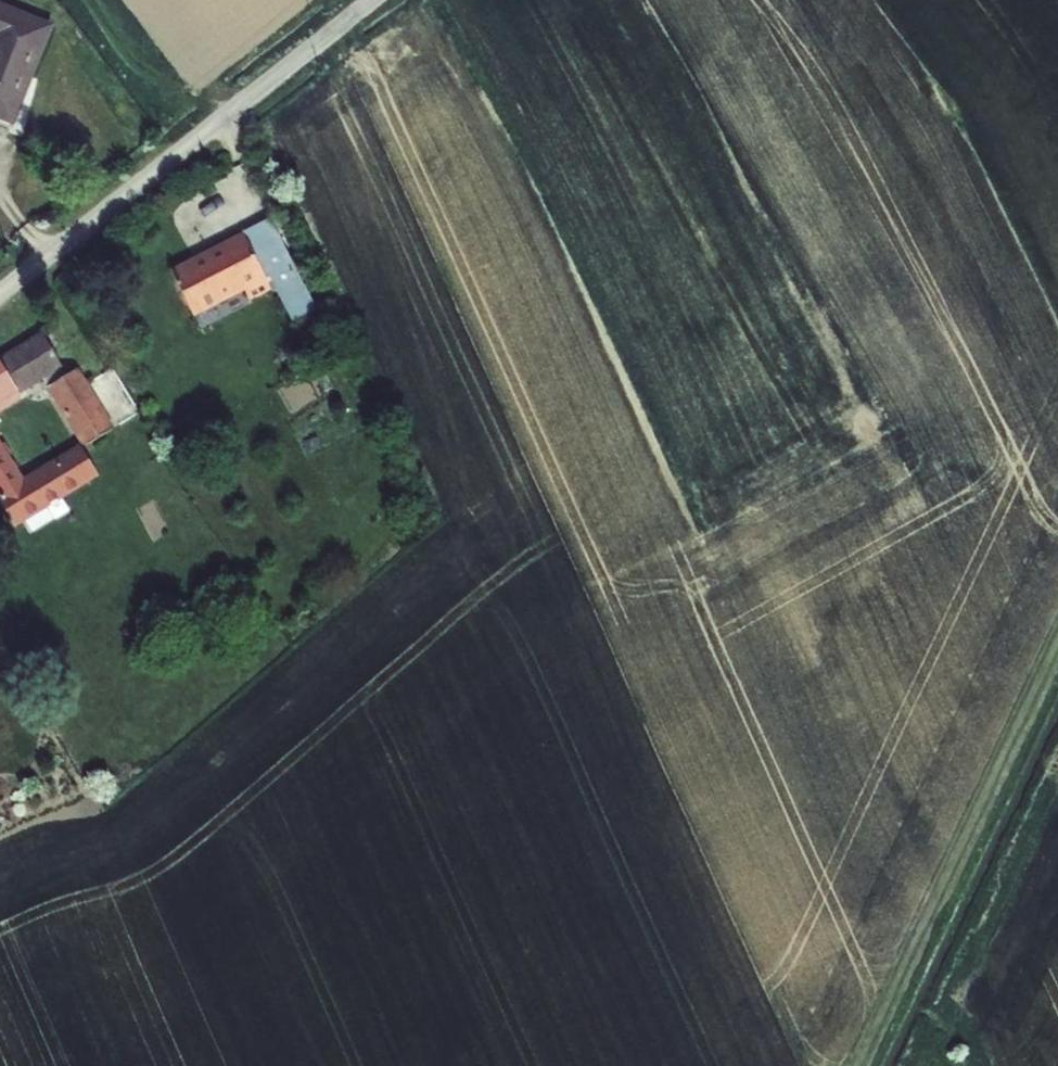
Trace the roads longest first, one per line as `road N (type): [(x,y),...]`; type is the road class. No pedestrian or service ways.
road 1 (unclassified): [(0,293),(374,0)]

